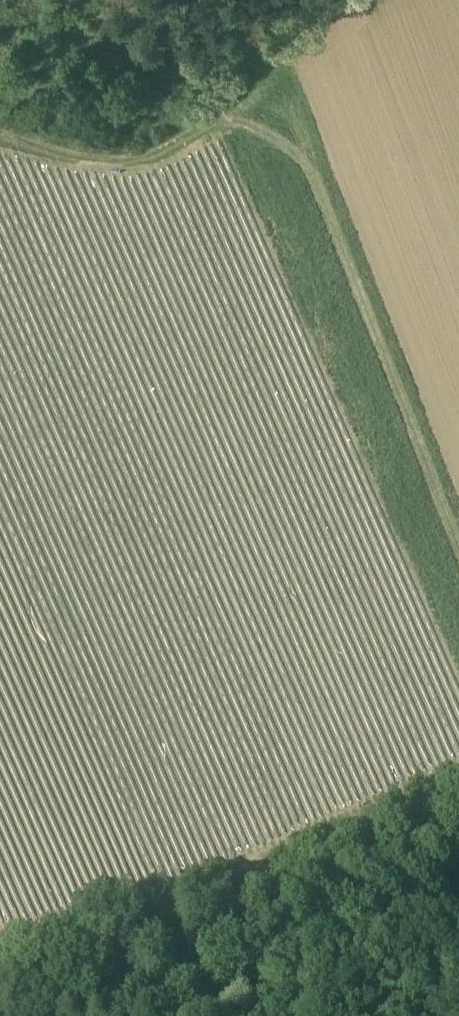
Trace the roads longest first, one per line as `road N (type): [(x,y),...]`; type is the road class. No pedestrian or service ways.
road 1 (track): [(458,783),(382,822),(0,955)]

